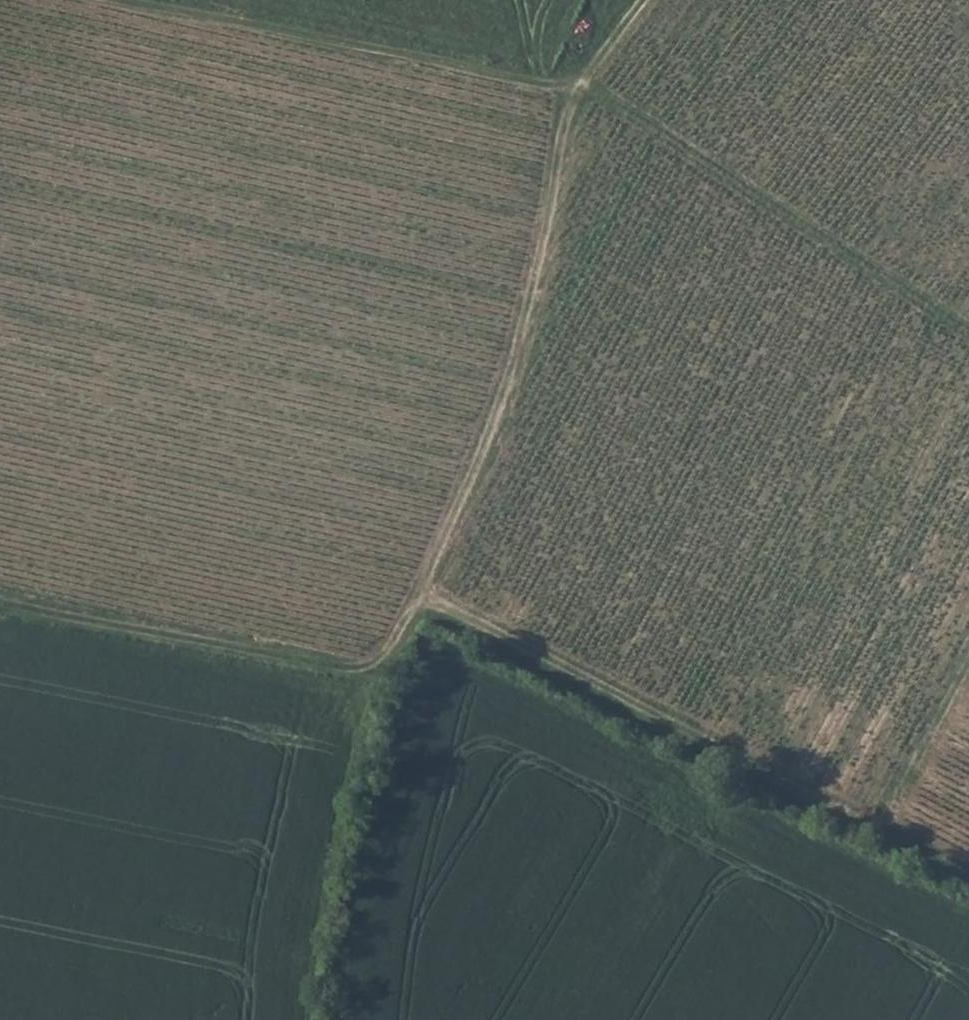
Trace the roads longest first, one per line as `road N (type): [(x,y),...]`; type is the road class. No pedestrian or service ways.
road 1 (track): [(580,83),(558,125),(529,294),(418,603),(860,821),(892,817),(968,674)]
road 2 (track): [(644,0),(580,83),(968,333)]
road 3 (track): [(80,0),(525,87),(580,83)]
road 4 (track): [(418,603),(373,679),(0,605)]

